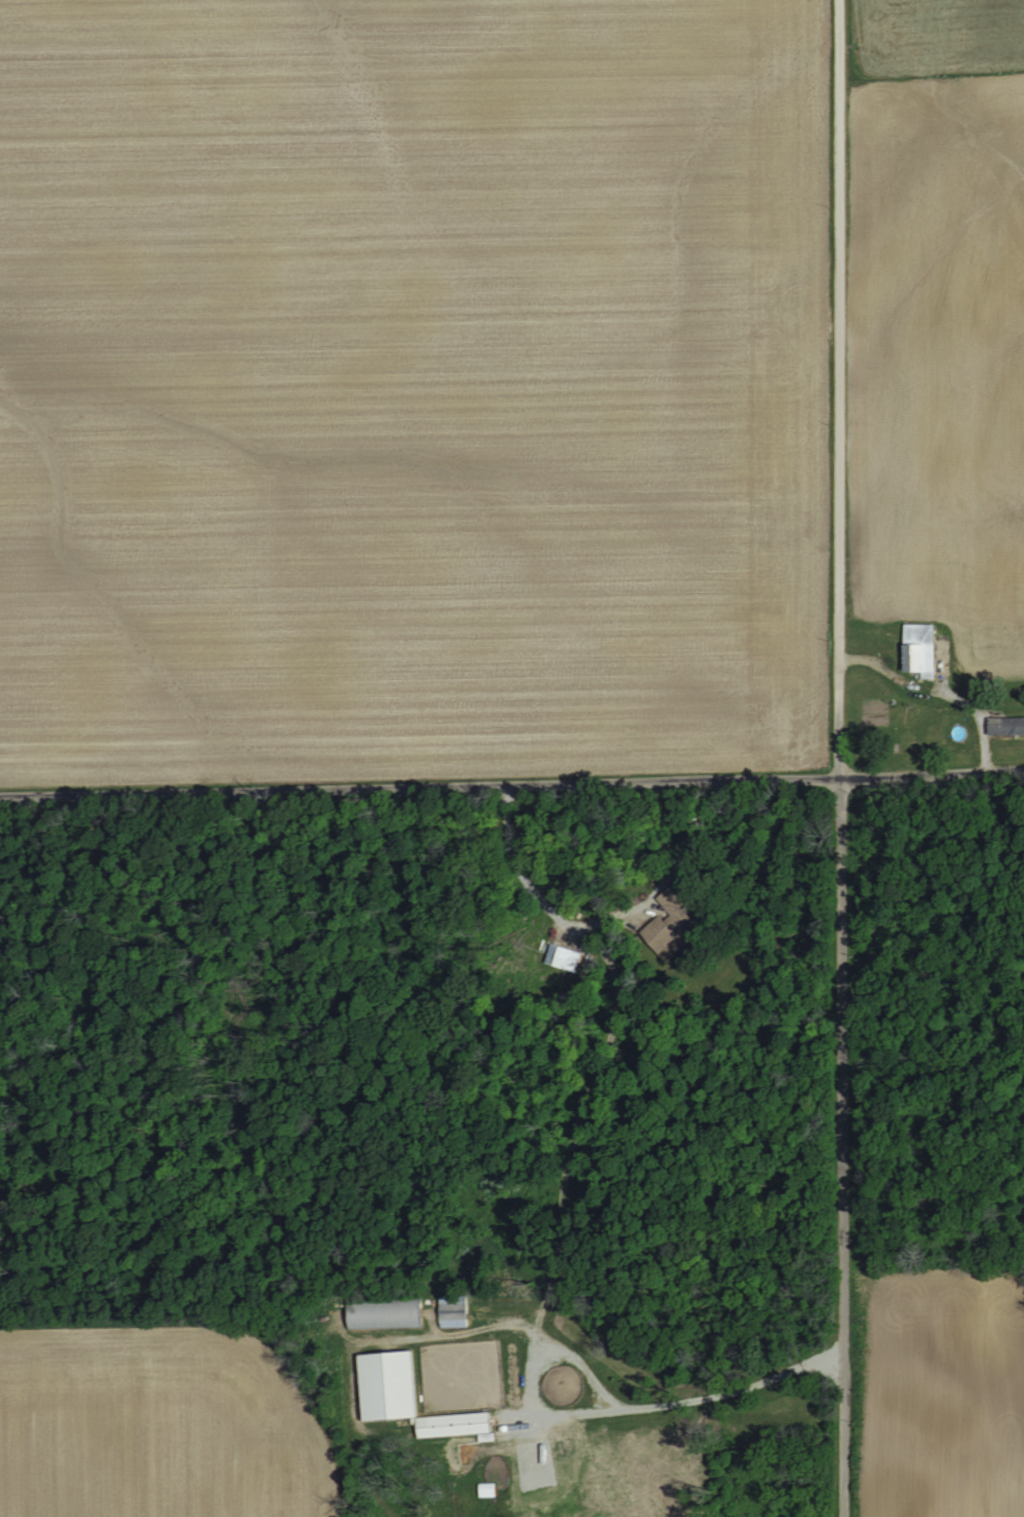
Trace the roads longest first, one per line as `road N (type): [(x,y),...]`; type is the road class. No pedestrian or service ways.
road 1 (residential): [(0,792),(829,776),(1023,764)]
road 2 (residential): [(829,776),(830,0)]
road 3 (residential): [(837,1516),(829,776)]

